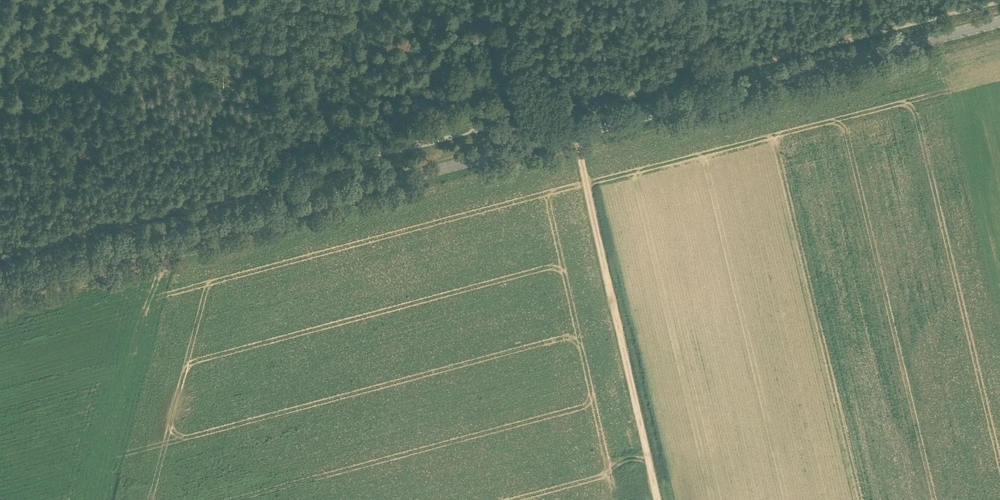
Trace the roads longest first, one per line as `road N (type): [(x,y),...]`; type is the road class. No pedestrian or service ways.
road 1 (tertiary): [(0,287),(999,22)]
road 2 (track): [(522,10),(574,132)]

